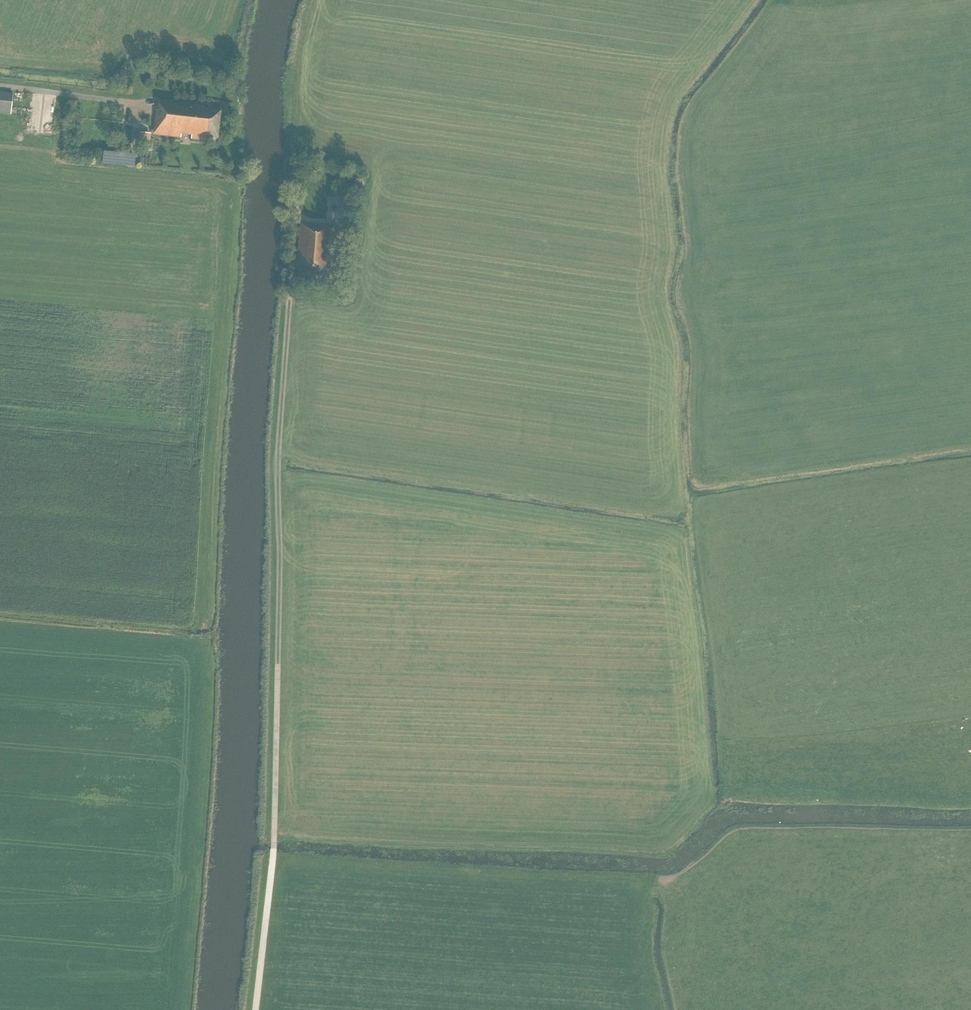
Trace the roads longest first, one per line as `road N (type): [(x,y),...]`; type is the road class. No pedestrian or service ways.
road 1 (track): [(277,666),(277,460),(292,210)]
road 2 (unclassified): [(254,1009),(273,859),(277,666)]

